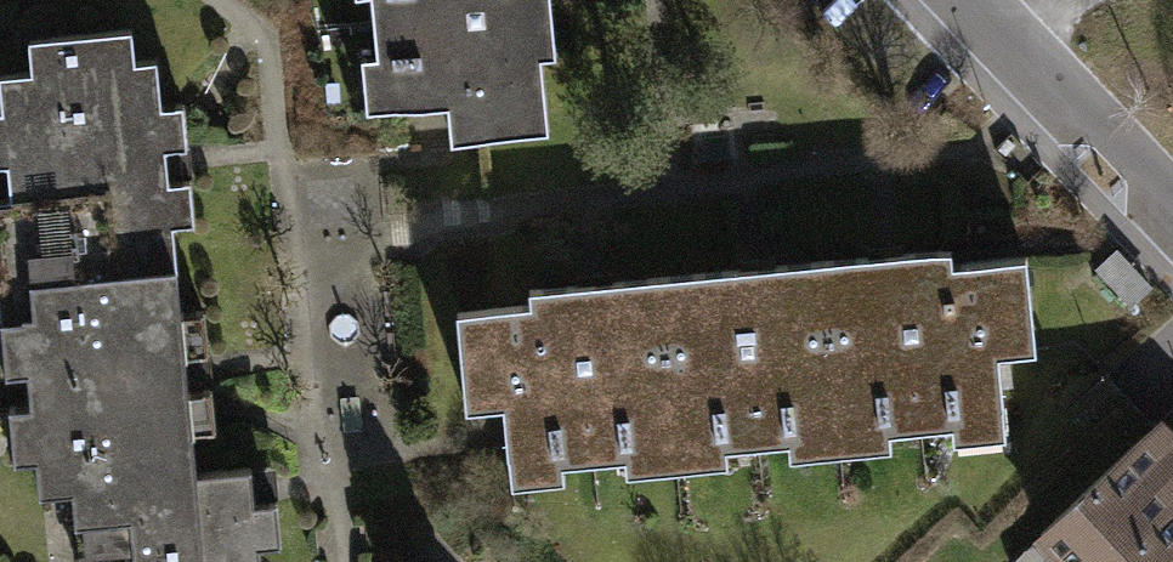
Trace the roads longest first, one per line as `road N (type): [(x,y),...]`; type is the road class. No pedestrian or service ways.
road 1 (residential): [(1172,202),(972,0)]

